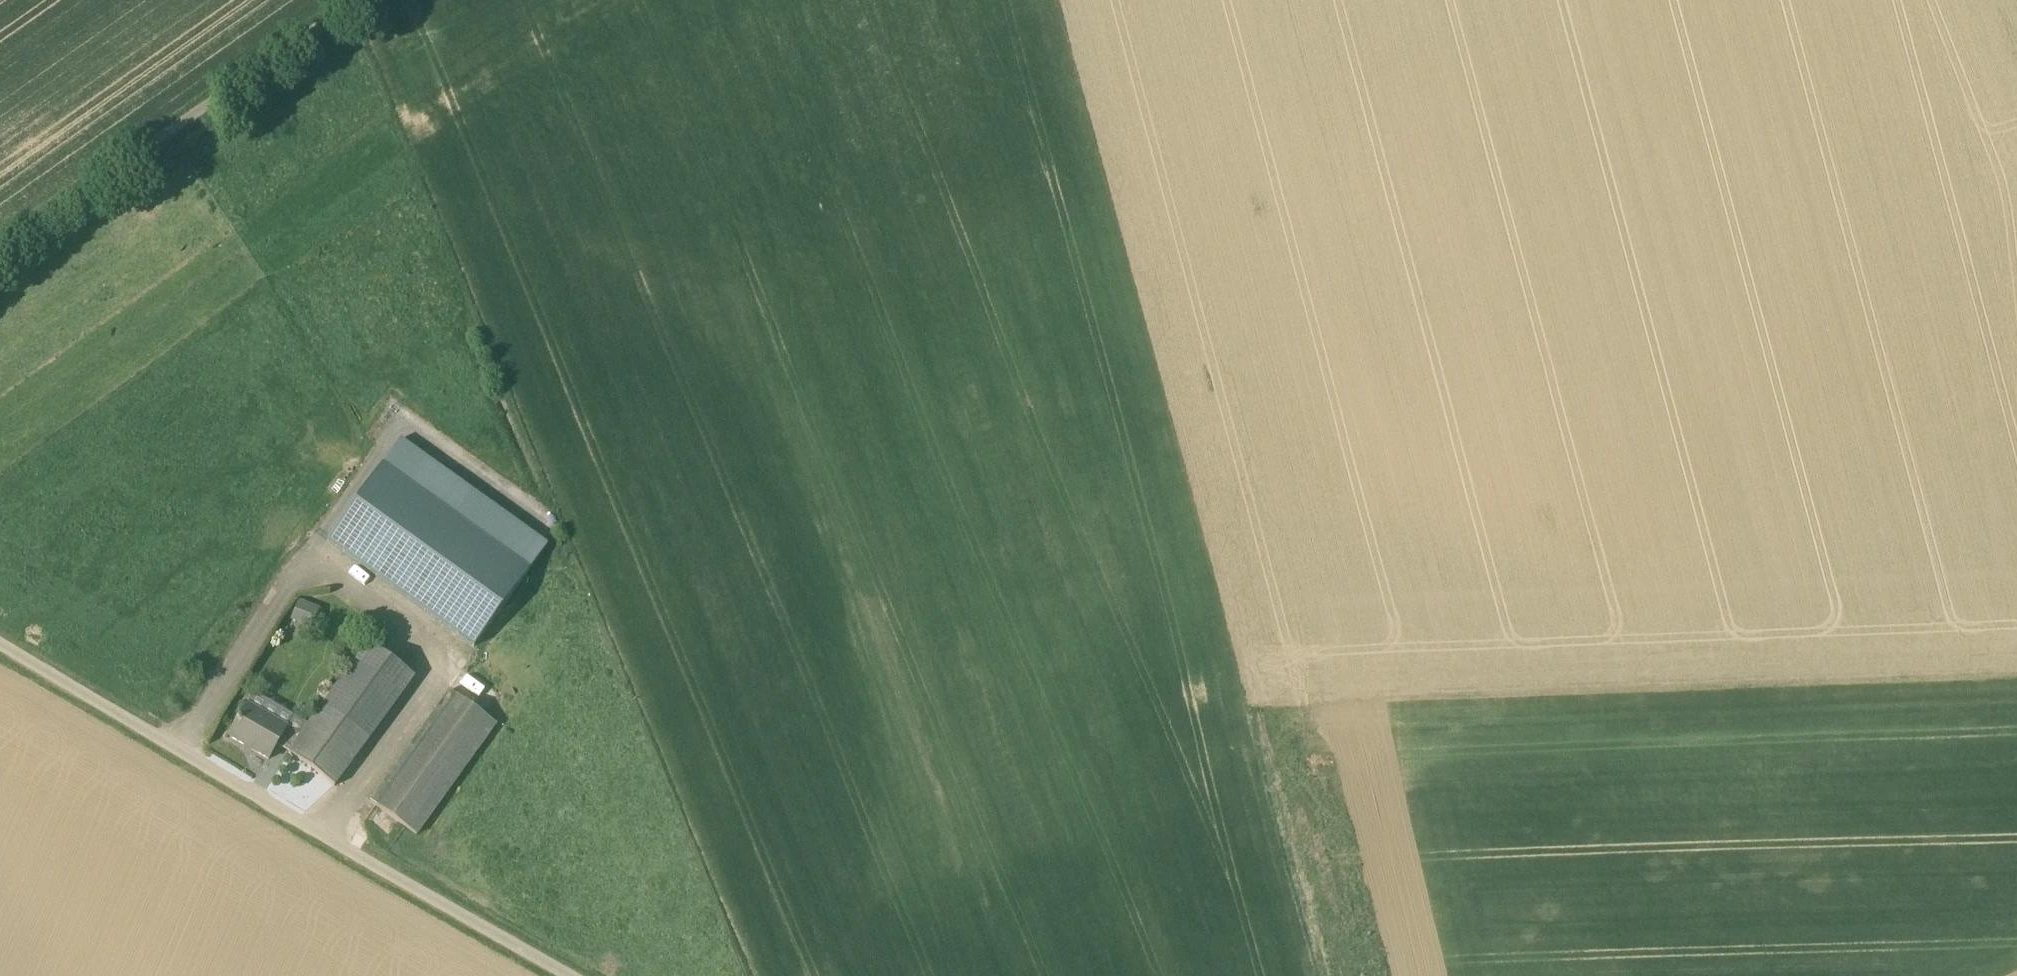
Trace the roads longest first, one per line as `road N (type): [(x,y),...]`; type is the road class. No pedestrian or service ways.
road 1 (unclassified): [(591,975),(0,636)]
road 2 (unclassified): [(0,254),(365,0)]

